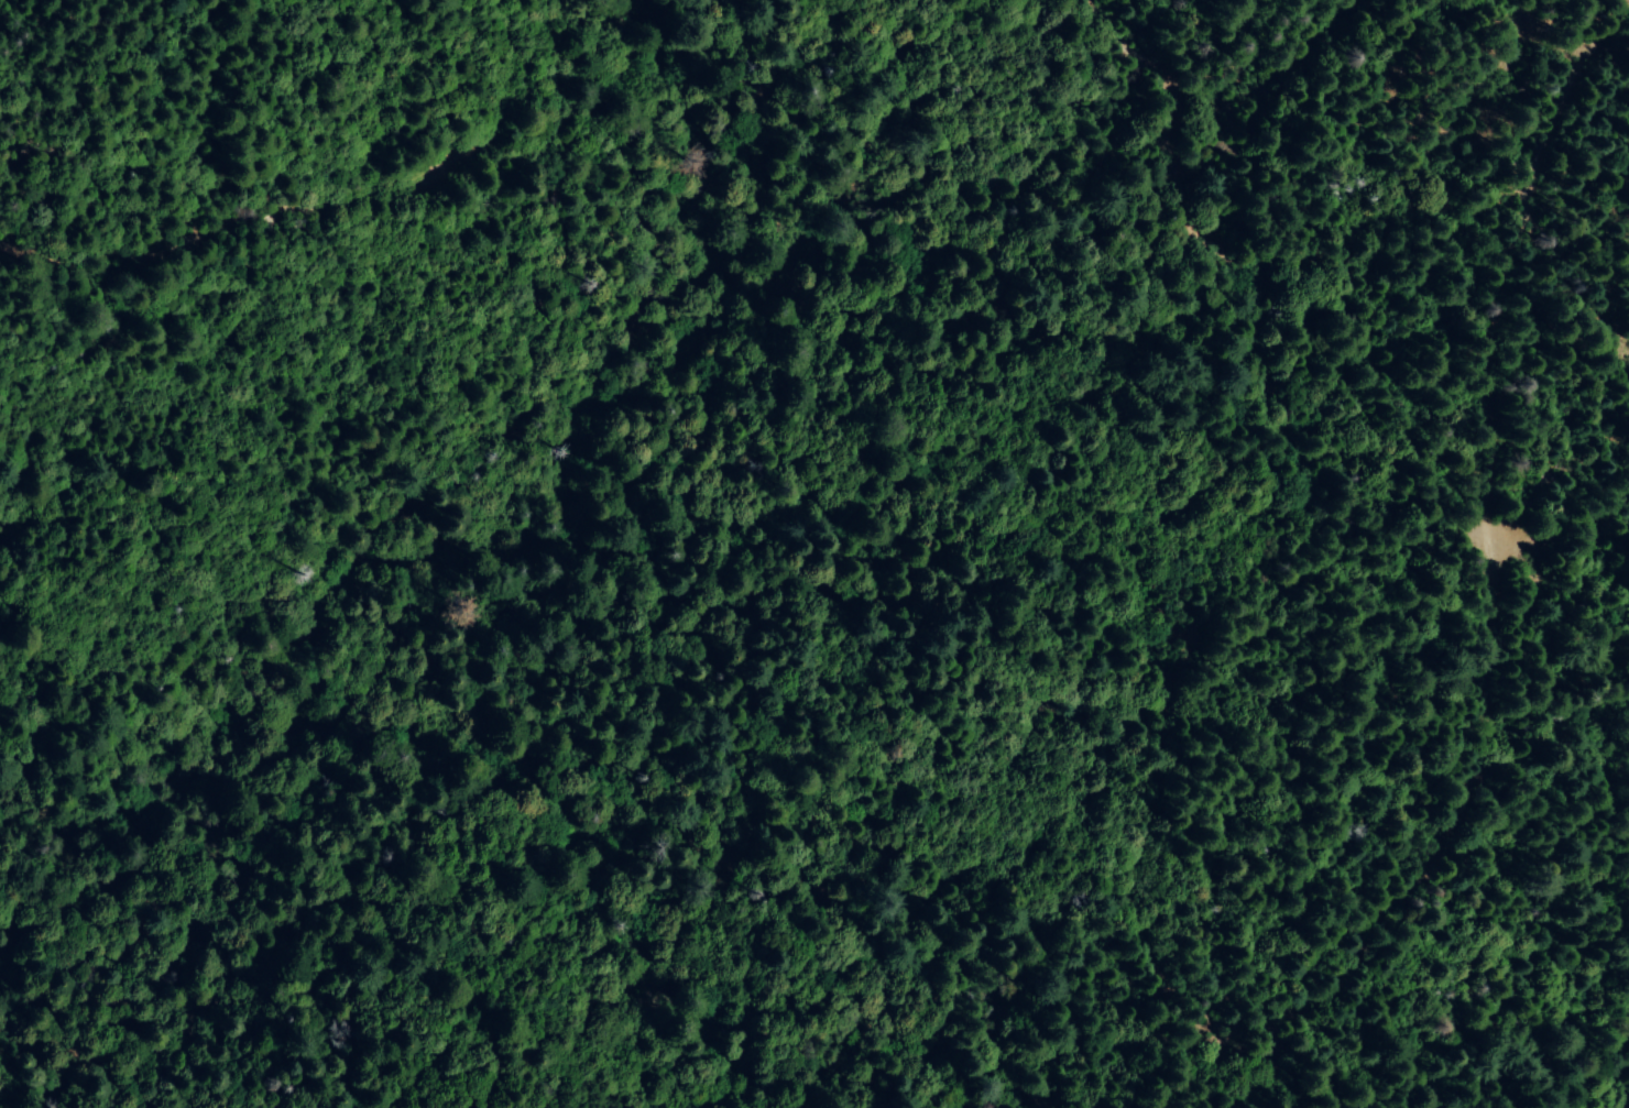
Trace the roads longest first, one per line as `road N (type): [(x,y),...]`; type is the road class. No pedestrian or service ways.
road 1 (residential): [(1099,0),(1185,106),(1198,178),(1281,282),(1299,361),(1281,471),(1206,586),(1187,981),(1223,1006),(1313,975),(1417,871),(1512,608),(1535,480),(1546,155),(1571,81),(1628,8)]
road 2 (residential): [(0,241),(113,235),(396,157),(475,109),(488,0)]

